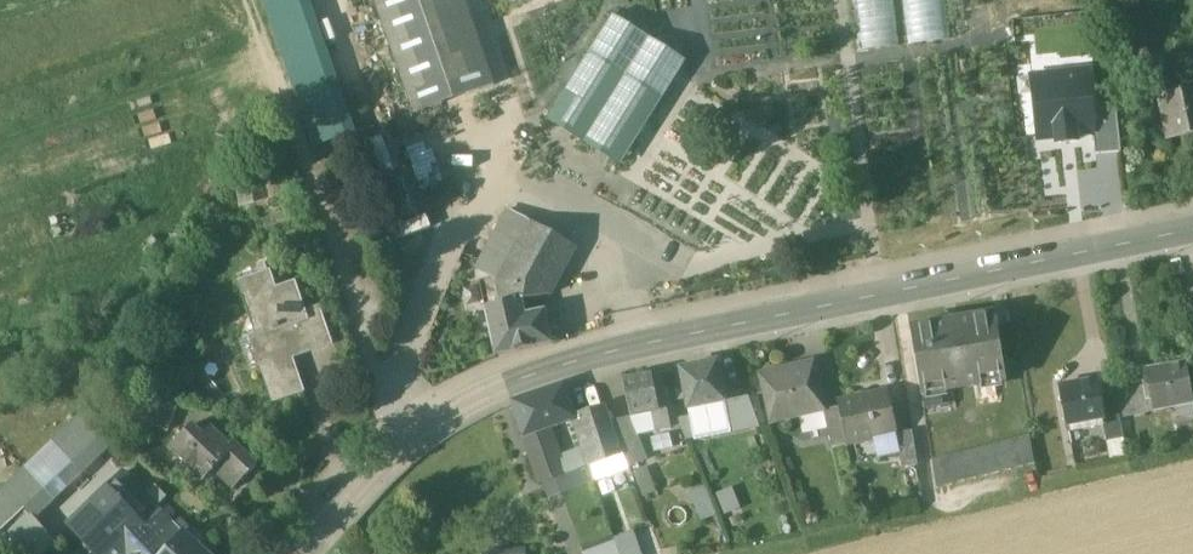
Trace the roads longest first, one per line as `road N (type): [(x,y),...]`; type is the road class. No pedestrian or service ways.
road 1 (secondary): [(1192,230),(538,374),(422,431),(299,553)]
road 2 (track): [(1192,448),(766,553)]
road 3 (track): [(422,431),(376,371),(271,69)]

